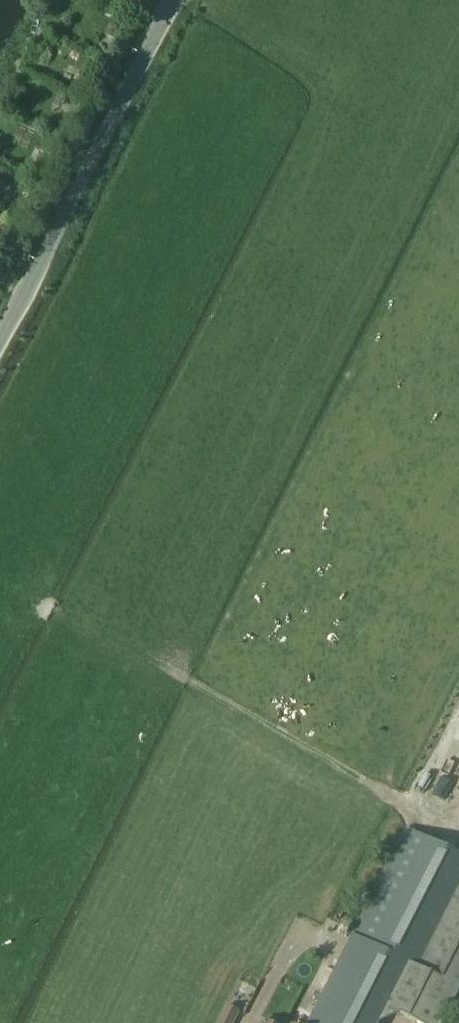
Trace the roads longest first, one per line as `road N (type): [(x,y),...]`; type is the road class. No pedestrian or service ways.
road 1 (unclassified): [(0,341),(174,0)]

